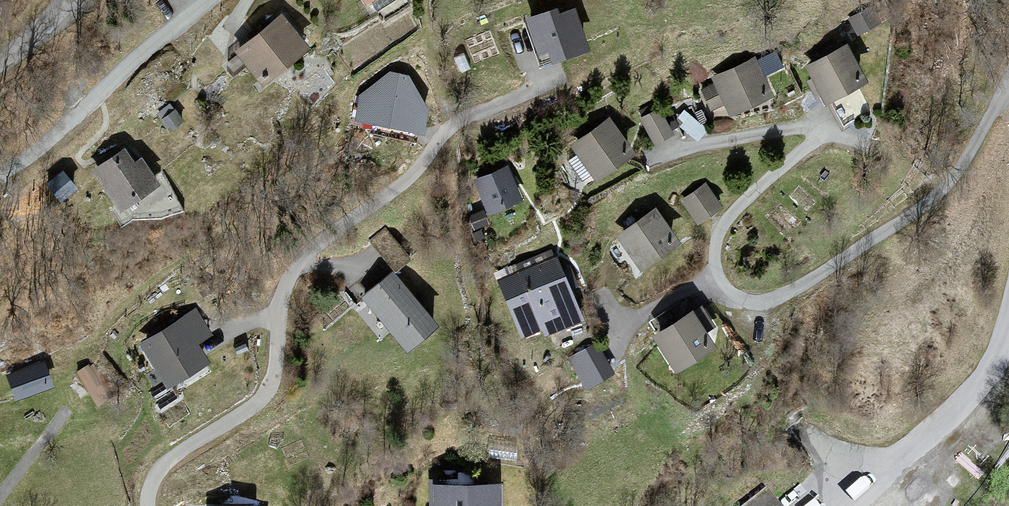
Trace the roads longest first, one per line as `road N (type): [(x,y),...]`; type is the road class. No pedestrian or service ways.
road 1 (residential): [(1008,88),(938,194),(769,299),(749,299),(722,282),(717,238),(811,134),(789,129),(657,157)]
road 2 (residential): [(148,505),(164,466),(266,392),(281,300),(303,258),(406,179),(453,125),(534,91),(519,44)]
road 3 (unclassified): [(0,174),(41,149),(203,0)]
road 4 (residential): [(1008,317),(973,392),(867,492)]

